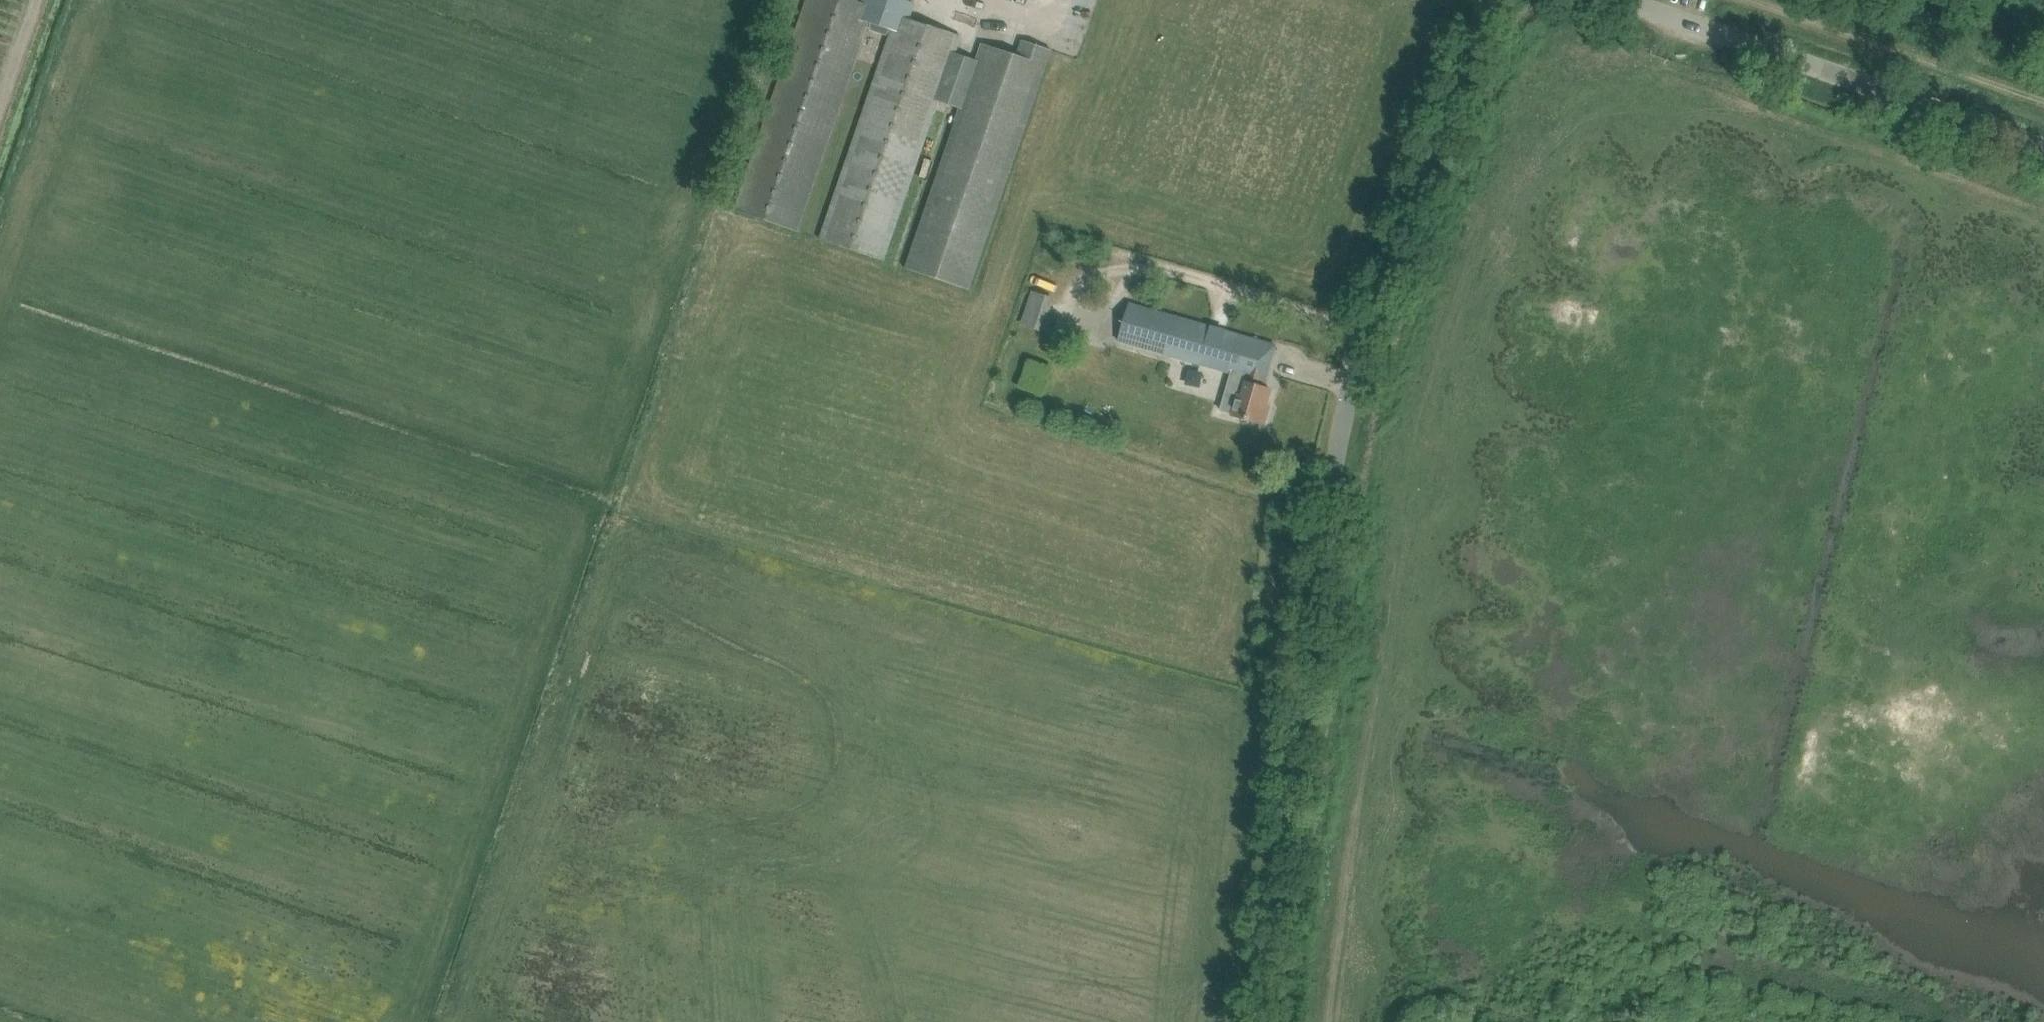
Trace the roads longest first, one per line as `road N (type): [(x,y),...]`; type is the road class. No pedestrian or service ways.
road 1 (unclassified): [(1256,1021),(1345,410),(1398,232),(1490,0)]
road 2 (unclassified): [(2043,150),(1624,0)]

